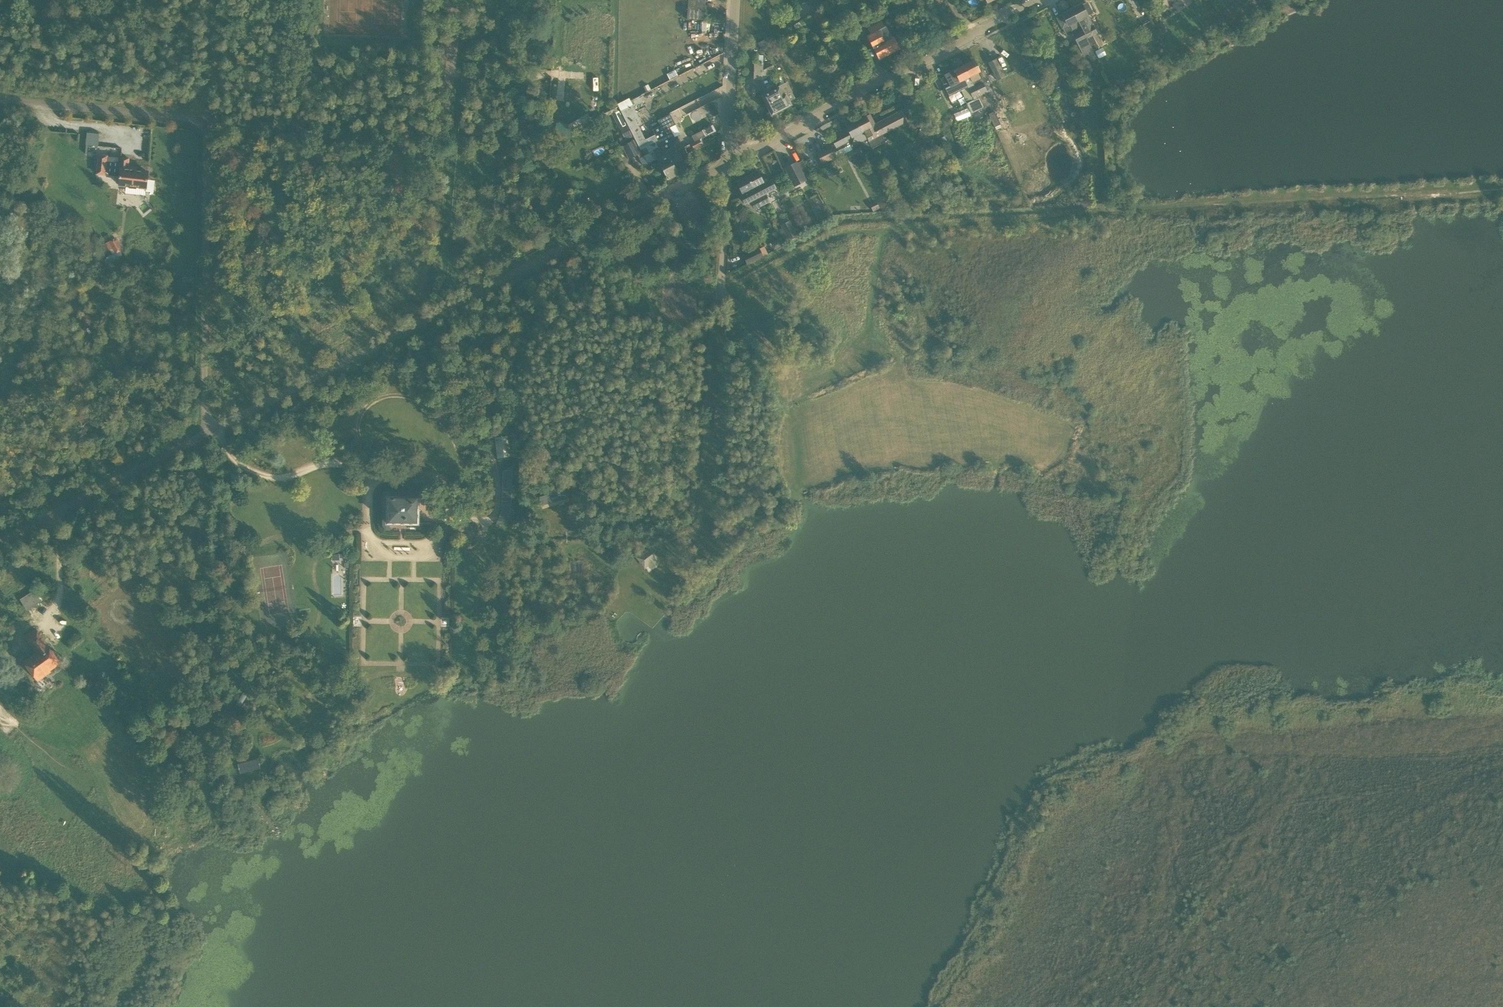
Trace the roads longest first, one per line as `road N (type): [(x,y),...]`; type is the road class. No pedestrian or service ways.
road 1 (residential): [(206,436),(729,163)]
road 2 (residential): [(0,100),(204,122),(206,436)]
road 3 (residential): [(730,150),(757,148),(1041,0)]
road 4 (residential): [(0,541),(206,436)]
road 5 (track): [(493,450),(461,447),(429,409),(392,395),(360,416),(367,472)]
road 6 (unclassified): [(439,154),(456,0)]
road 7 (residential): [(730,150),(737,0)]
road 8 (residential): [(721,296),(729,163)]

